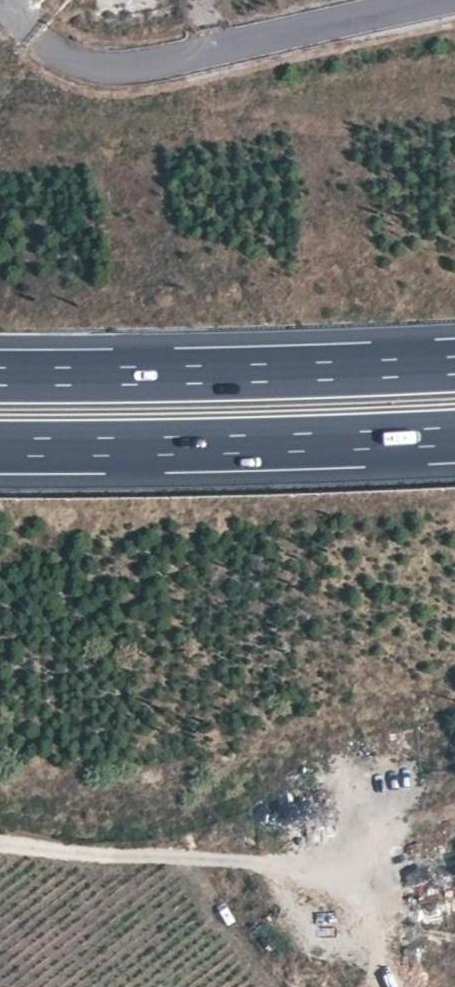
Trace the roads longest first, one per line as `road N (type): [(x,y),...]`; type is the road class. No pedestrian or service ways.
road 1 (motorway): [(0,447),(454,435)]
road 2 (motorway): [(454,365),(0,376)]
road 3 (track): [(0,840),(323,869)]

